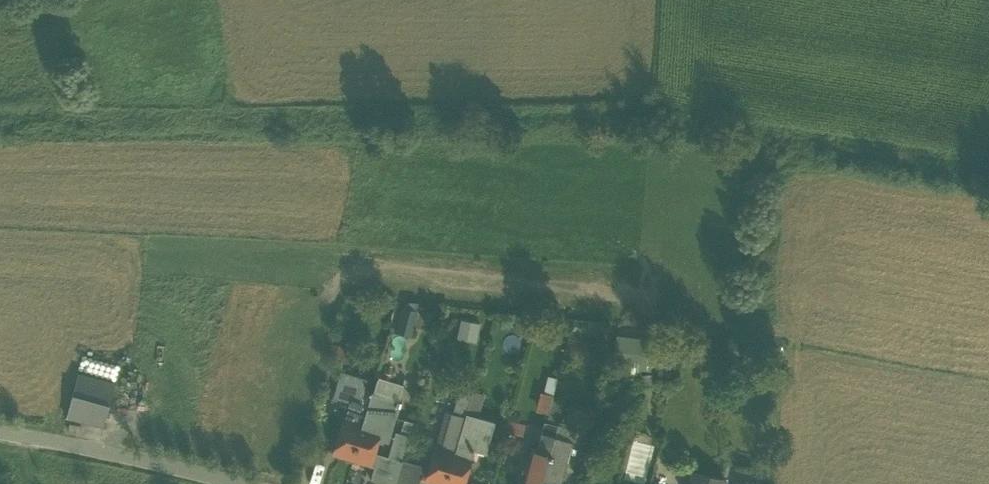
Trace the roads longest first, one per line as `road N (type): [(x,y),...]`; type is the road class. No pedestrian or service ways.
road 1 (track): [(658,118),(0,109)]
road 2 (unclassified): [(0,433),(239,483)]

